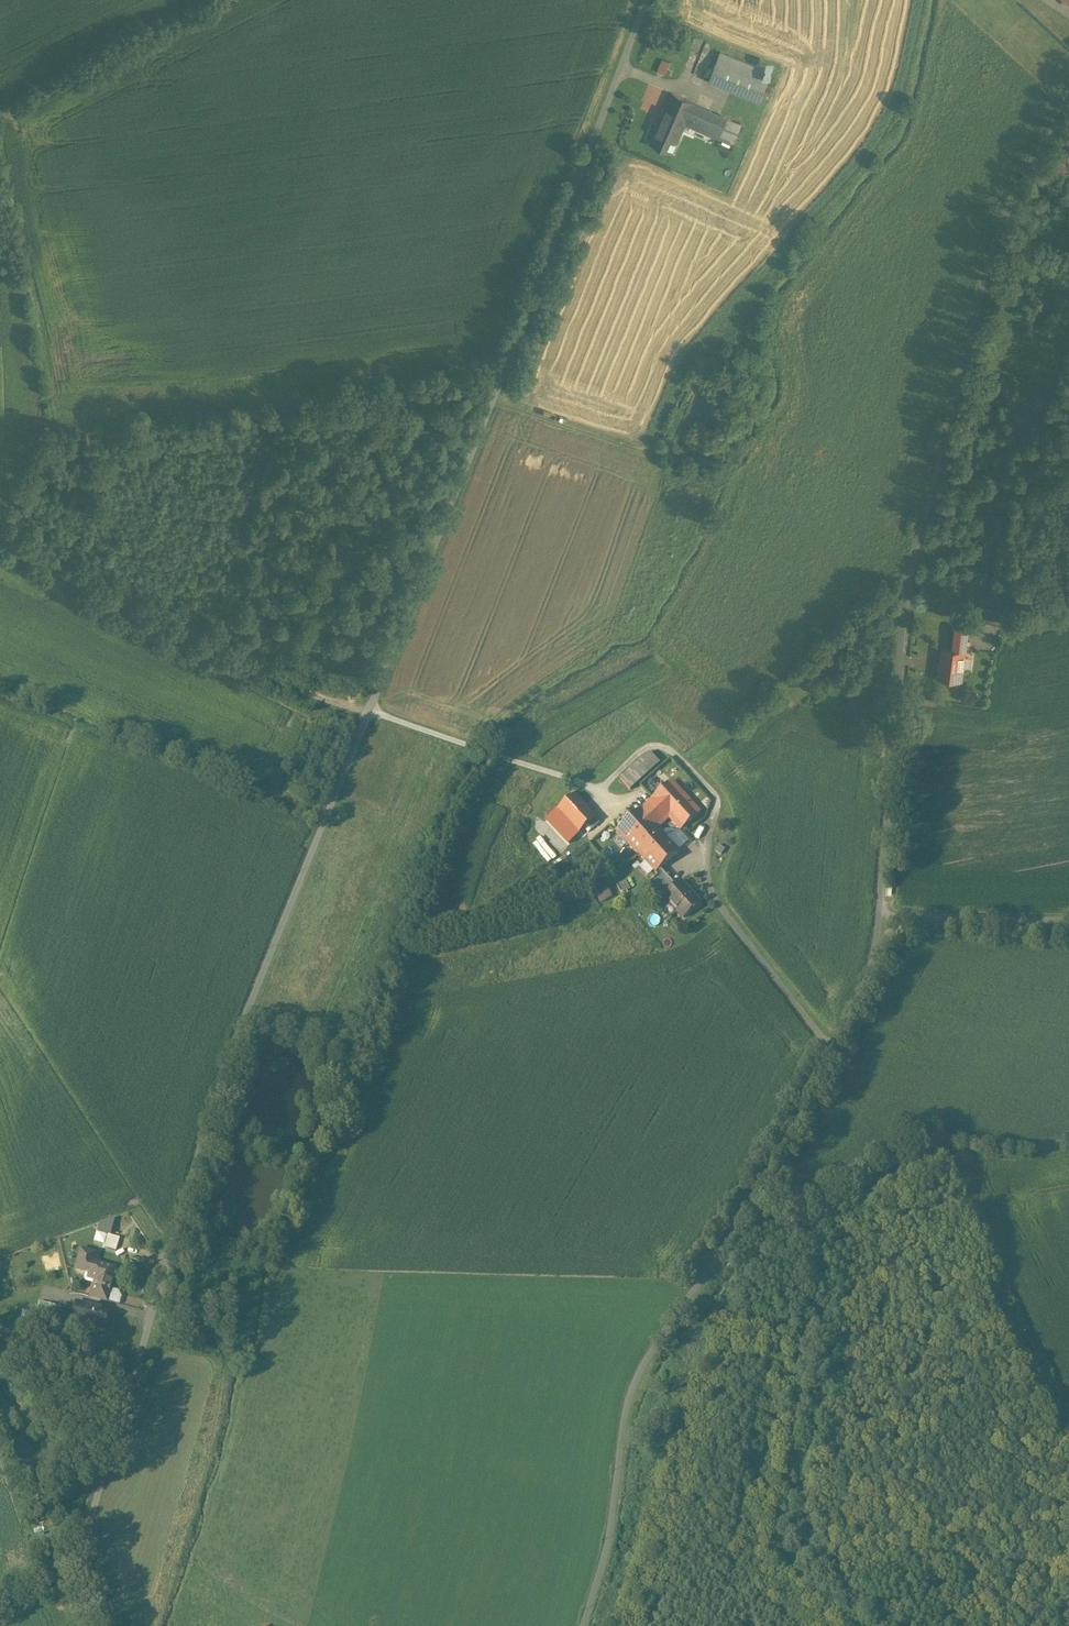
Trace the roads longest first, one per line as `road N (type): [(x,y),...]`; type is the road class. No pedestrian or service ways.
road 1 (unclassified): [(647,0),(195,1136),(77,1566),(104,1625)]
road 2 (unclassified): [(582,1625),(606,1549),(639,1373),(761,1187),(871,964),(906,591),(1000,218),(1068,106)]
road 3 (track): [(363,710),(204,646),(0,531)]

